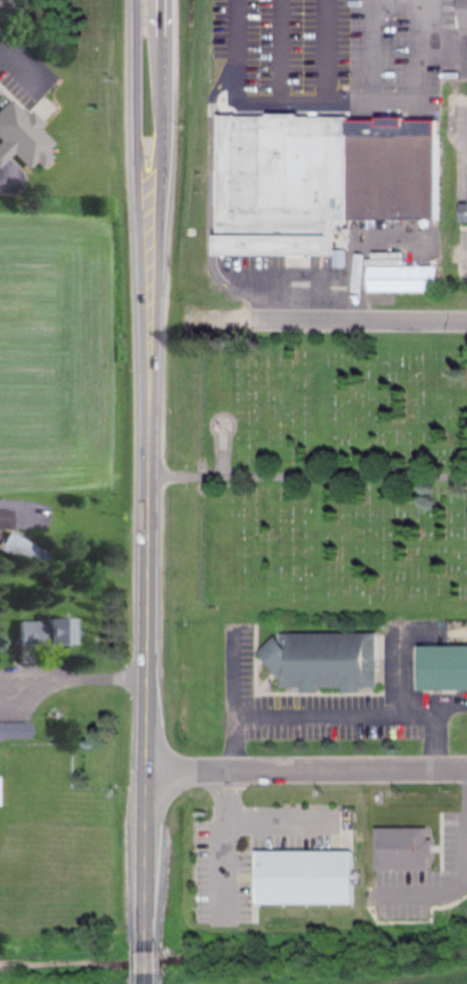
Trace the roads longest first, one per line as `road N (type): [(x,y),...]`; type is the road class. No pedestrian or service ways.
road 1 (trunk): [(145,953),(147,319)]
road 2 (trunk): [(147,319),(162,136),(162,0)]
road 3 (trunk): [(137,0),(147,319)]
road 4 (residential): [(147,772),(466,769)]
road 5 (residential): [(253,321),(466,322)]

